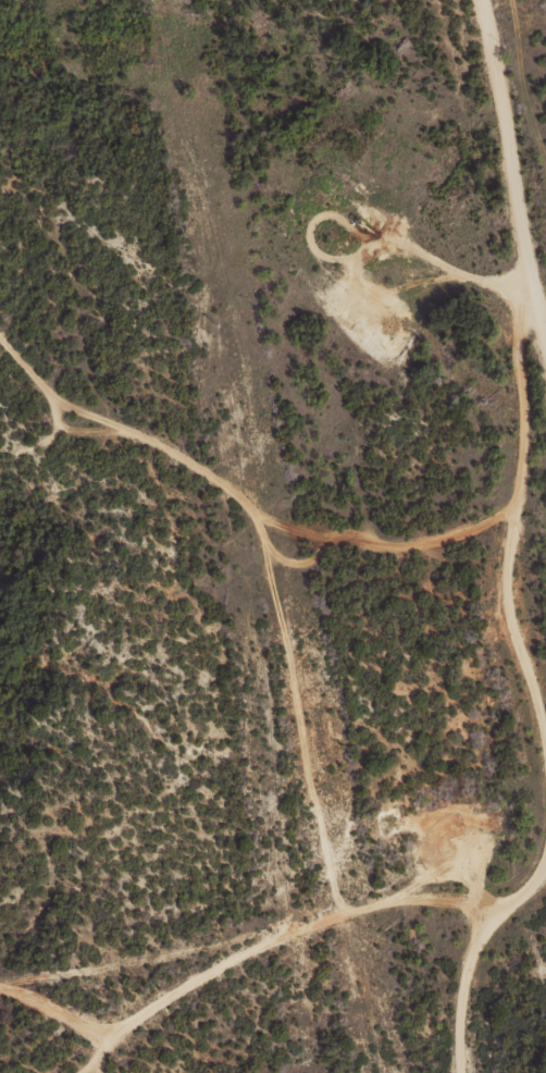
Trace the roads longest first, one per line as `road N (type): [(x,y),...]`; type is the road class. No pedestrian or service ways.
road 1 (residential): [(453,1072),(460,987),(521,855),(487,509),(494,317),(436,0)]
road 2 (residential): [(511,875),(418,860),(145,989),(83,995),(0,957)]
road 3 (residential): [(487,509),(351,526),(182,470),(0,347)]

